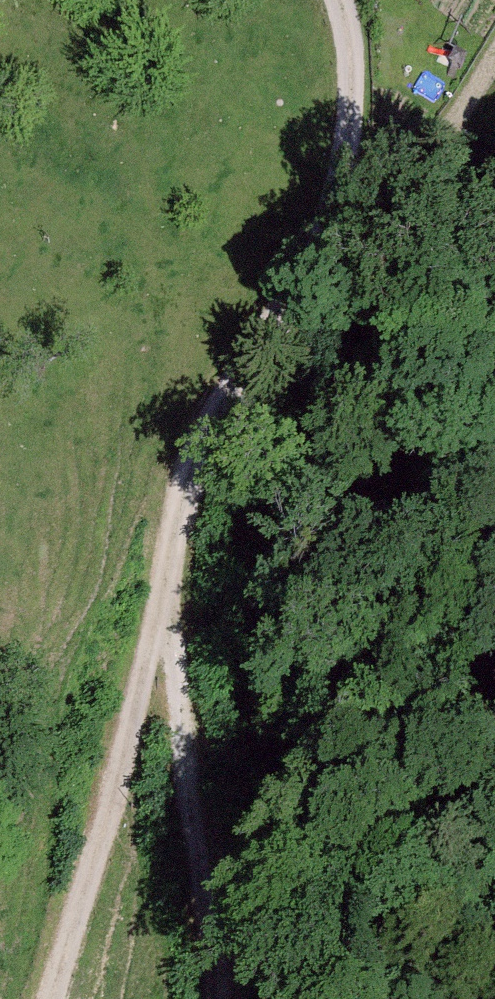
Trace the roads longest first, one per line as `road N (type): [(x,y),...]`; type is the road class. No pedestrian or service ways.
road 1 (track): [(161,600),(188,462),(340,201),(358,105),(339,0)]
road 2 (track): [(51,998),(161,600)]
road 3 (track): [(224,998),(161,600)]
road 4 (track): [(340,201),(397,177),(460,113),(494,57)]

